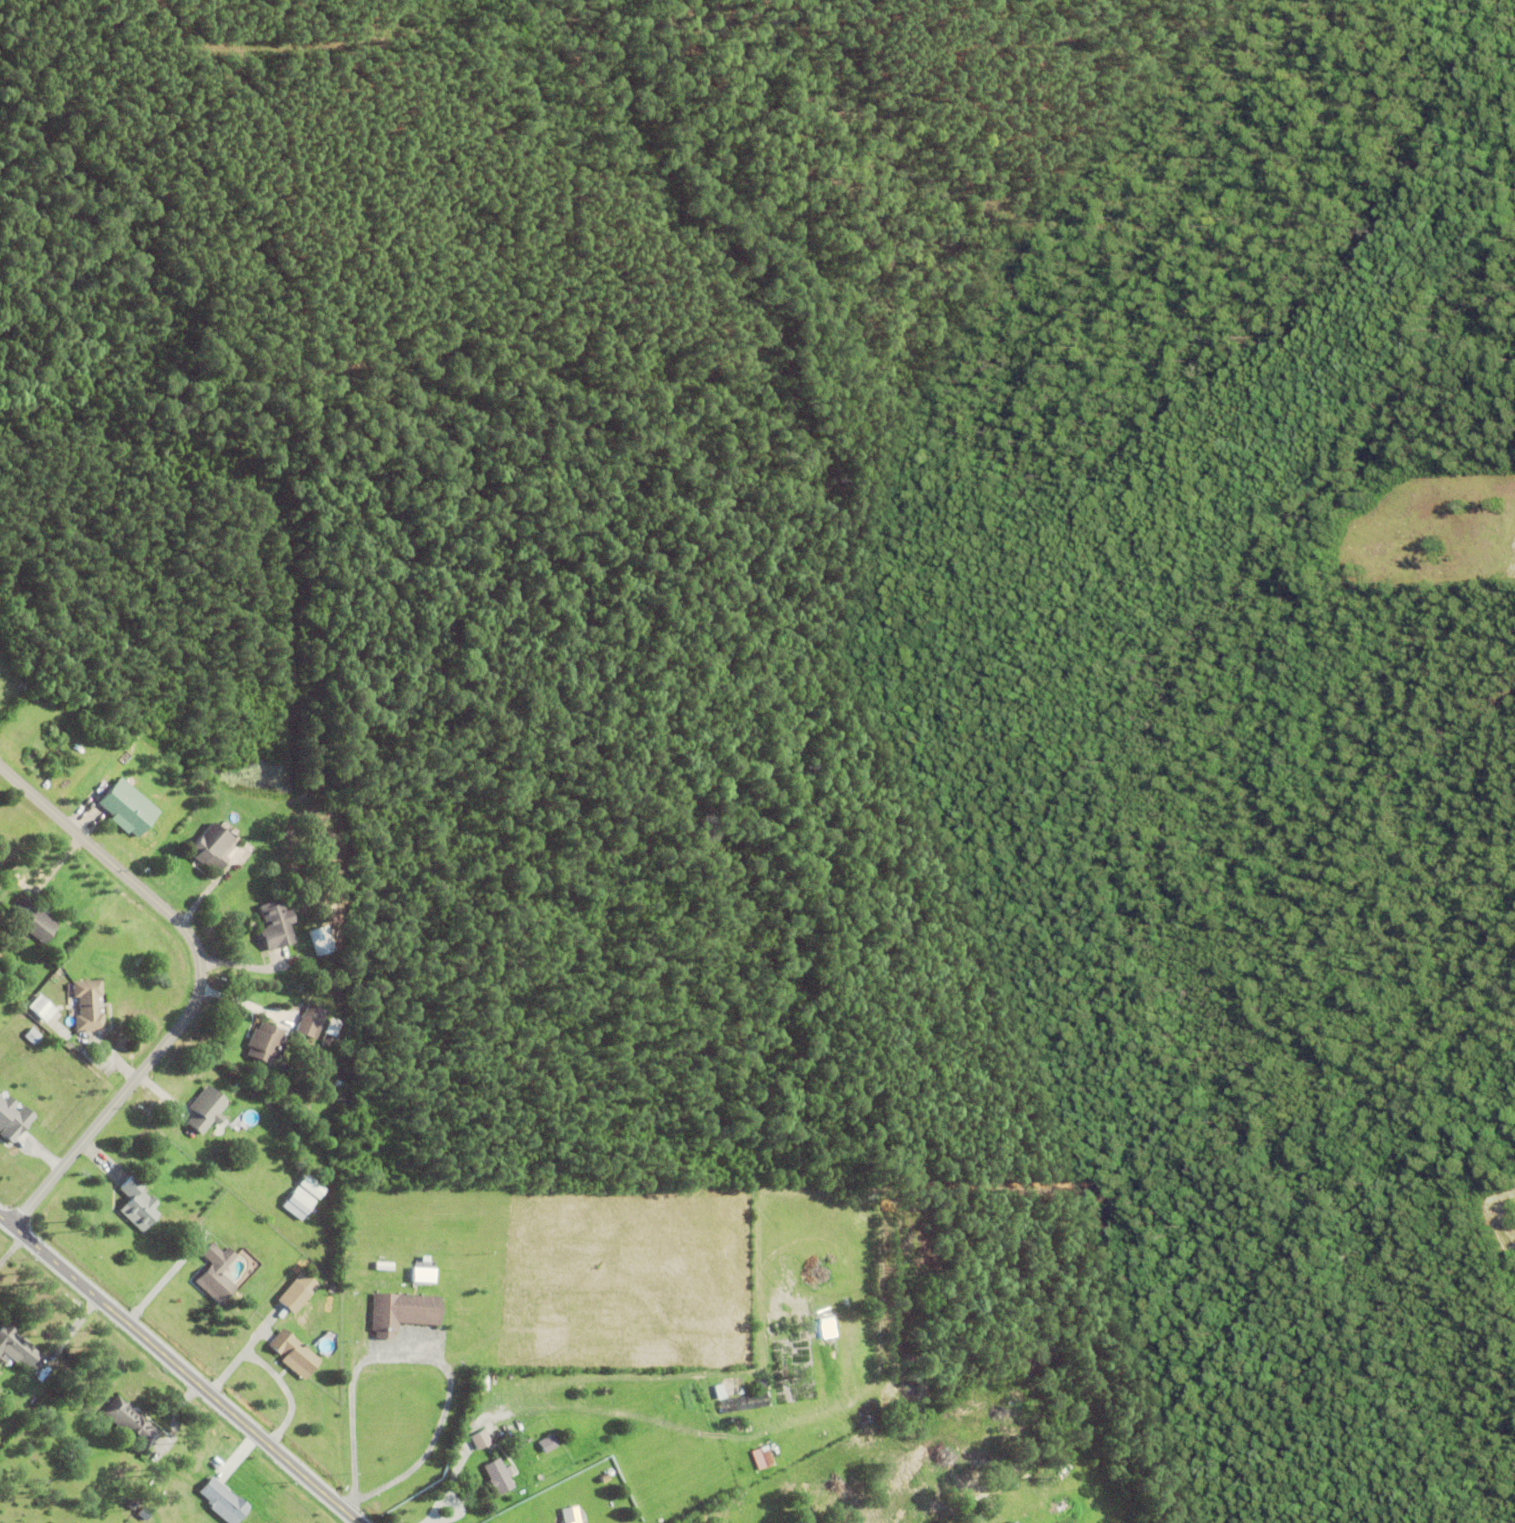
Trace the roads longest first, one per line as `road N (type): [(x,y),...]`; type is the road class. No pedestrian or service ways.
road 1 (residential): [(15,1227),(184,1021),(202,979),(201,959),(180,921),(0,763)]
road 2 (tertiary): [(0,1214),(360,1522)]

